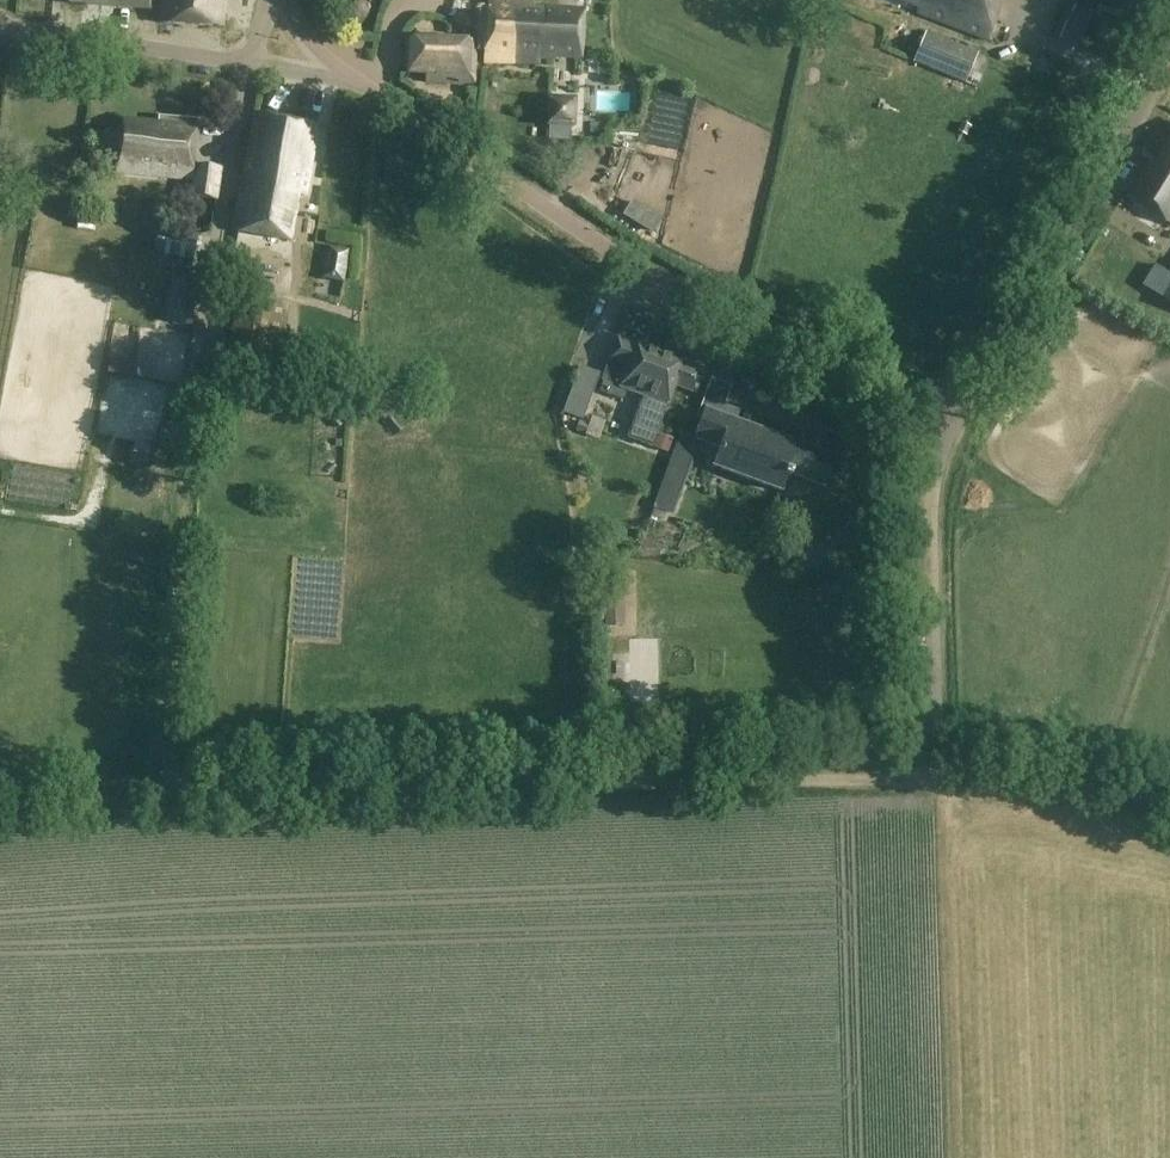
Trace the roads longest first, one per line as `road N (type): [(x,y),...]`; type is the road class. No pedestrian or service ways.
road 1 (track): [(937,778),(0,800)]
road 2 (unclassified): [(883,392),(683,292),(552,215),(361,84)]
road 3 (unclassified): [(188,467),(250,64)]
road 4 (unclassified): [(979,377),(1021,332),(1169,61)]
road 5 (track): [(188,467),(171,795)]
road 6 (unclassified): [(937,778),(931,494)]
road 7 (residential): [(0,26),(250,64)]
road 8 (unclassified): [(937,778),(1169,802)]
road 9 (unclassified): [(931,494),(947,437),(979,377)]

